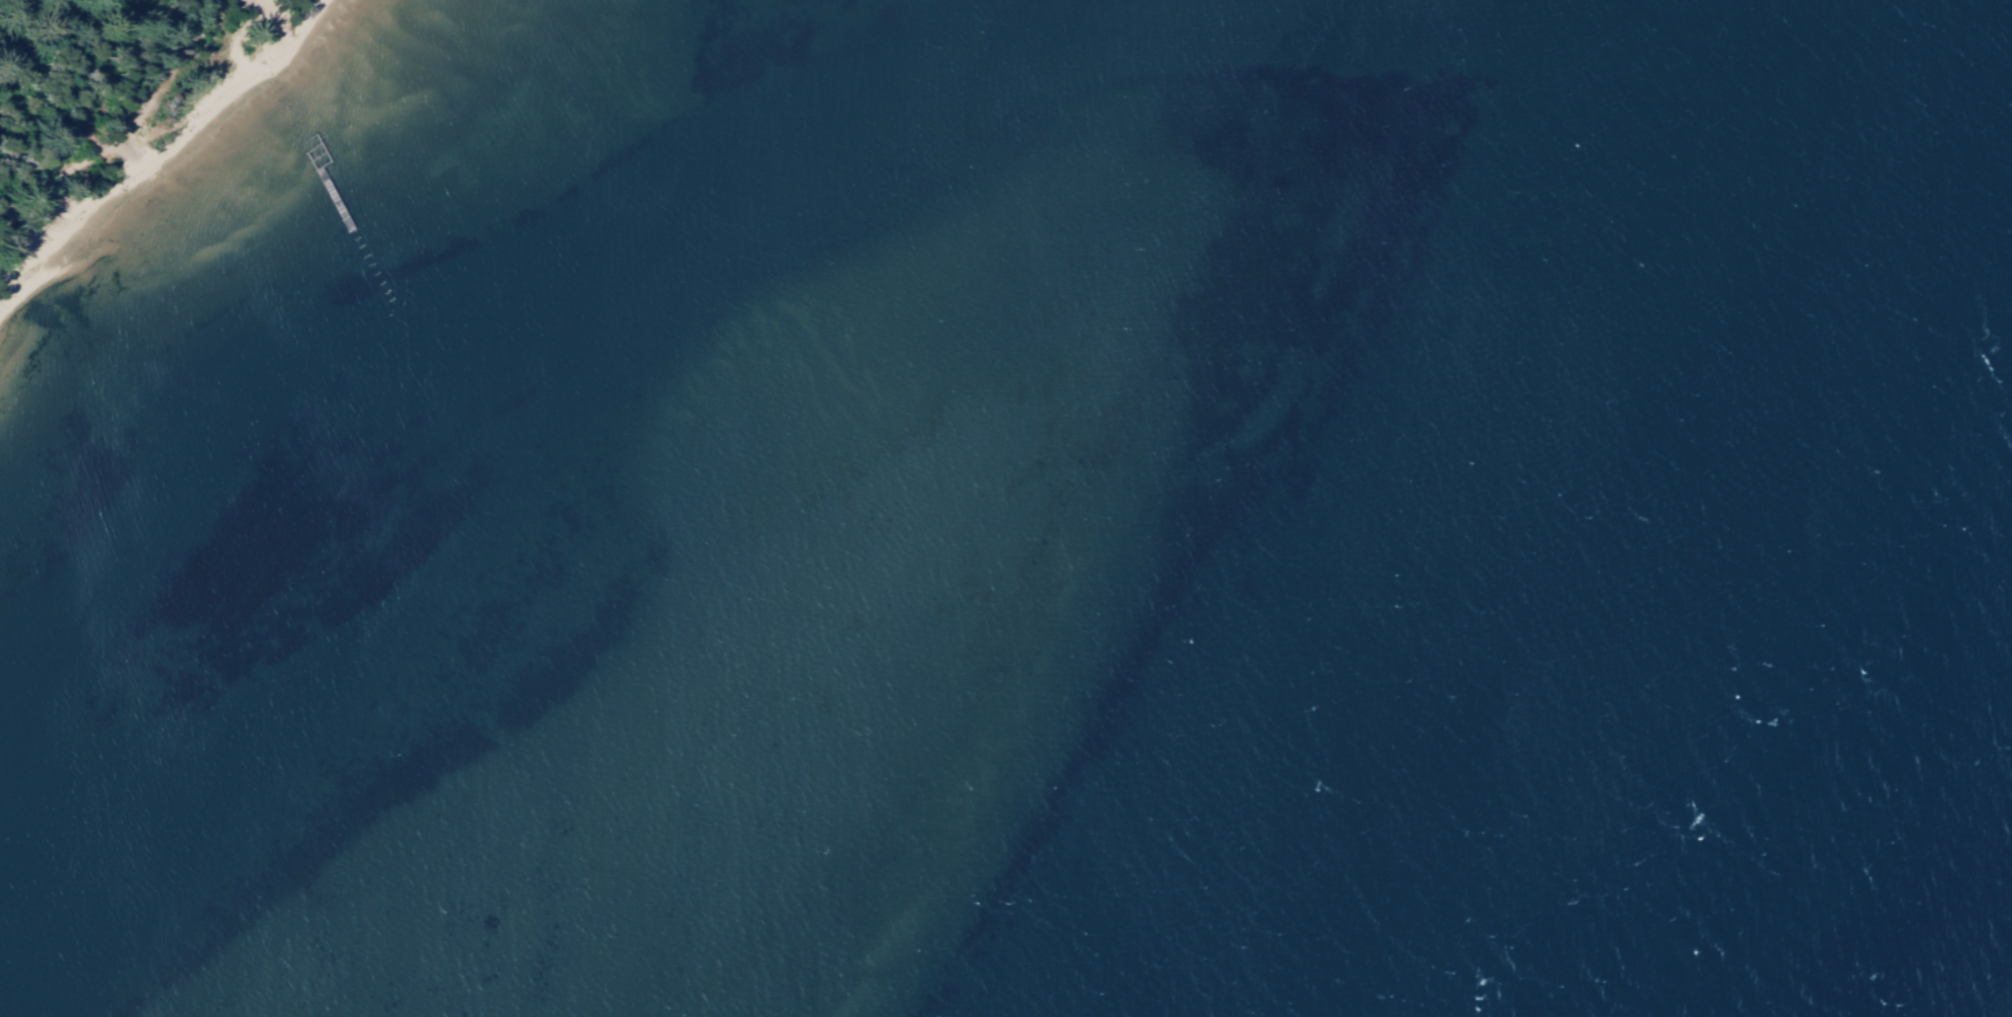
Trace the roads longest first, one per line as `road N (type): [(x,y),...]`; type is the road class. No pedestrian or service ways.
road 1 (track): [(234,0),(267,26),(238,83),(51,190),(37,276),(0,308)]

